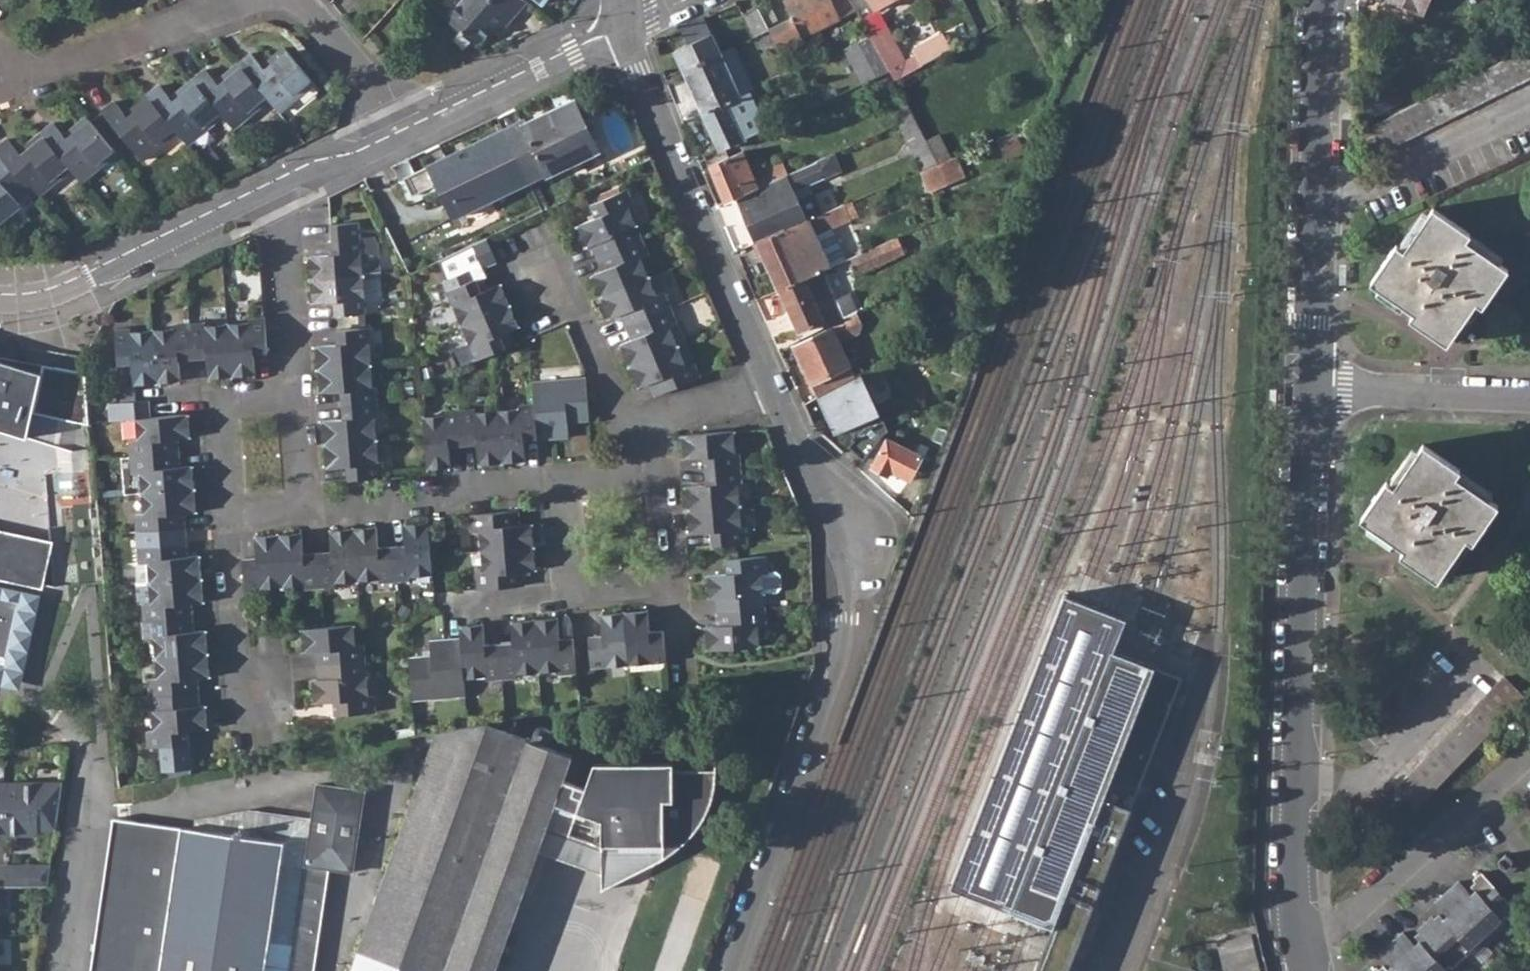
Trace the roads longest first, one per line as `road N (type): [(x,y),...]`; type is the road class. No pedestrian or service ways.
road 1 (residential): [(1296,945),(1308,385)]
road 2 (residential): [(624,29),(765,390)]
road 3 (residential): [(1308,385),(1324,0)]
road 4 (residential): [(842,659),(730,970)]
road 5 (residential): [(1296,945),(1335,926),(1529,754)]
road 6 (residential): [(0,305),(71,295),(273,193)]
road 7 (residential): [(765,390),(837,563),(842,659)]
road 8 (residential): [(303,512),(557,493)]
road 9 (residential): [(398,132),(624,29)]
road 10 (residential): [(672,590),(679,672),(842,659)]
road 11 (residential): [(258,0),(27,82)]
road 12 (residential): [(225,517),(244,749)]
road 13 (residential): [(637,436),(542,232)]
road 14 (residential): [(1308,385),(1529,400)]
road 15 (residential): [(273,193),(293,392)]
road 16 (residential): [(398,132),(373,87),(300,0)]
road 17 (residential): [(273,193),(398,132)]
road 18 (residential): [(637,436),(765,390)]
road 19 (residential): [(214,397),(225,517)]
road 20 (residential): [(293,392),(303,512)]

